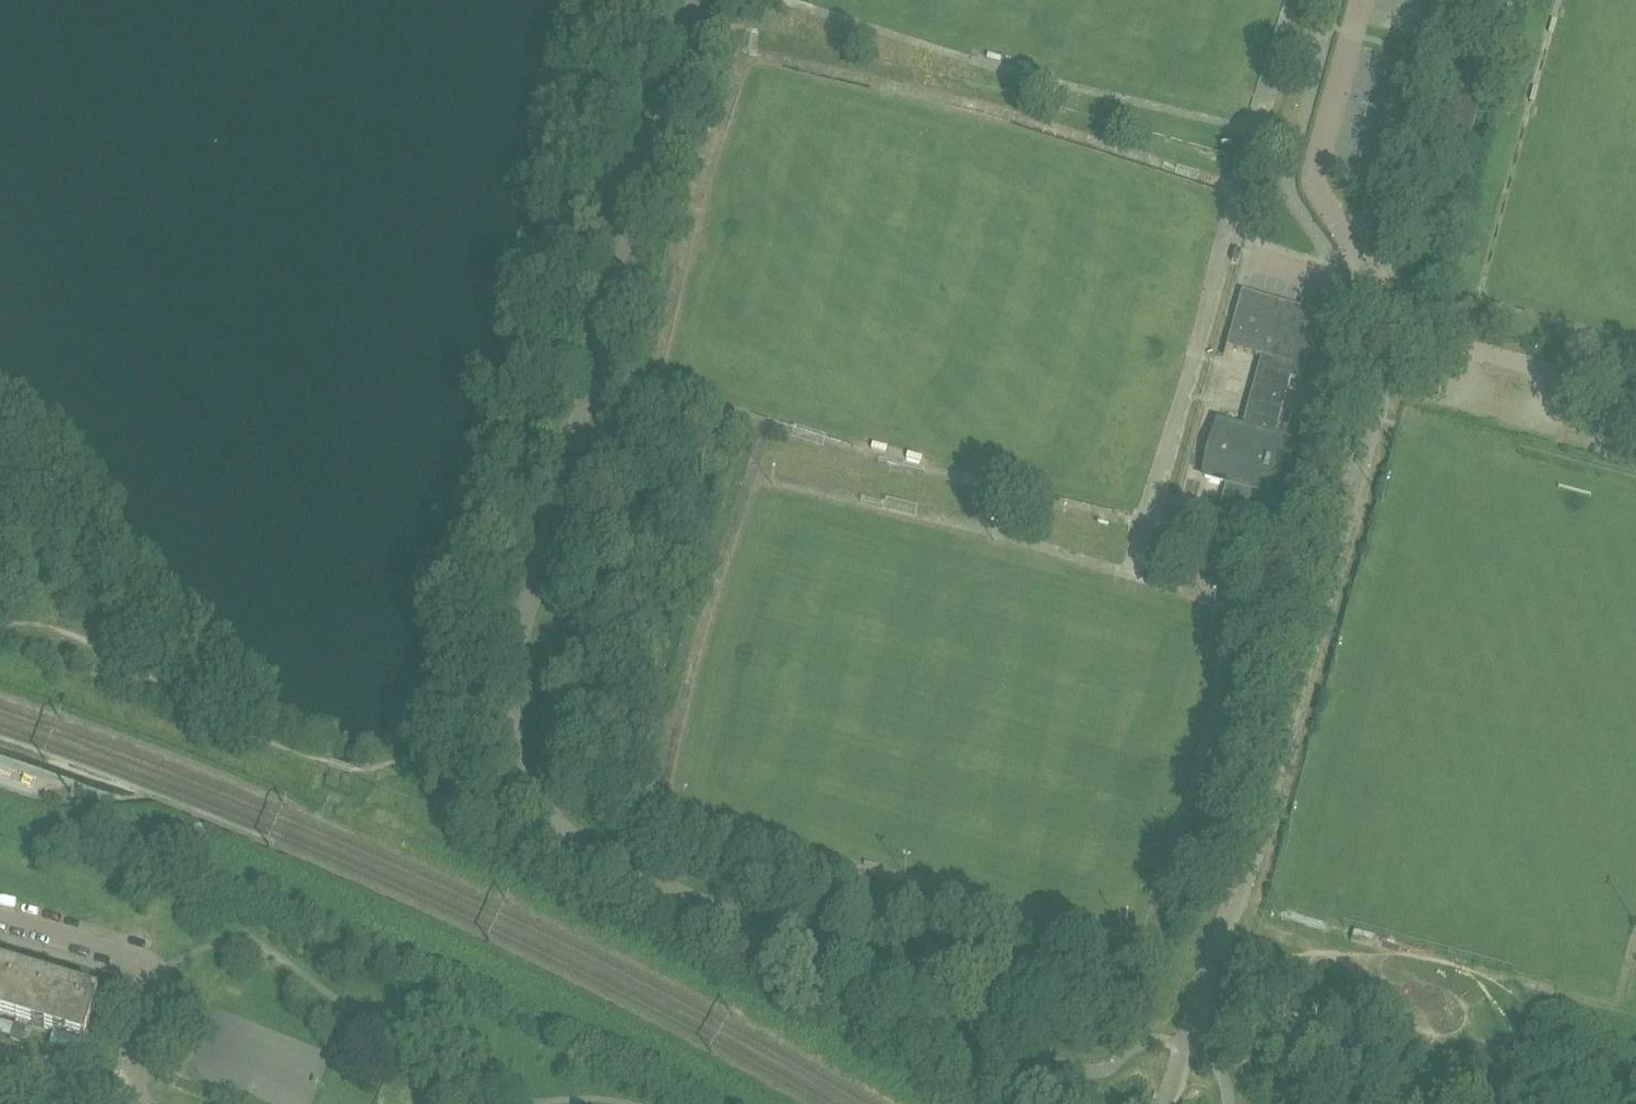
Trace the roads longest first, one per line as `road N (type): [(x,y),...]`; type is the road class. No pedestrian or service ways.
road 1 (residential): [(130,1103),(158,974),(126,953),(0,914)]

